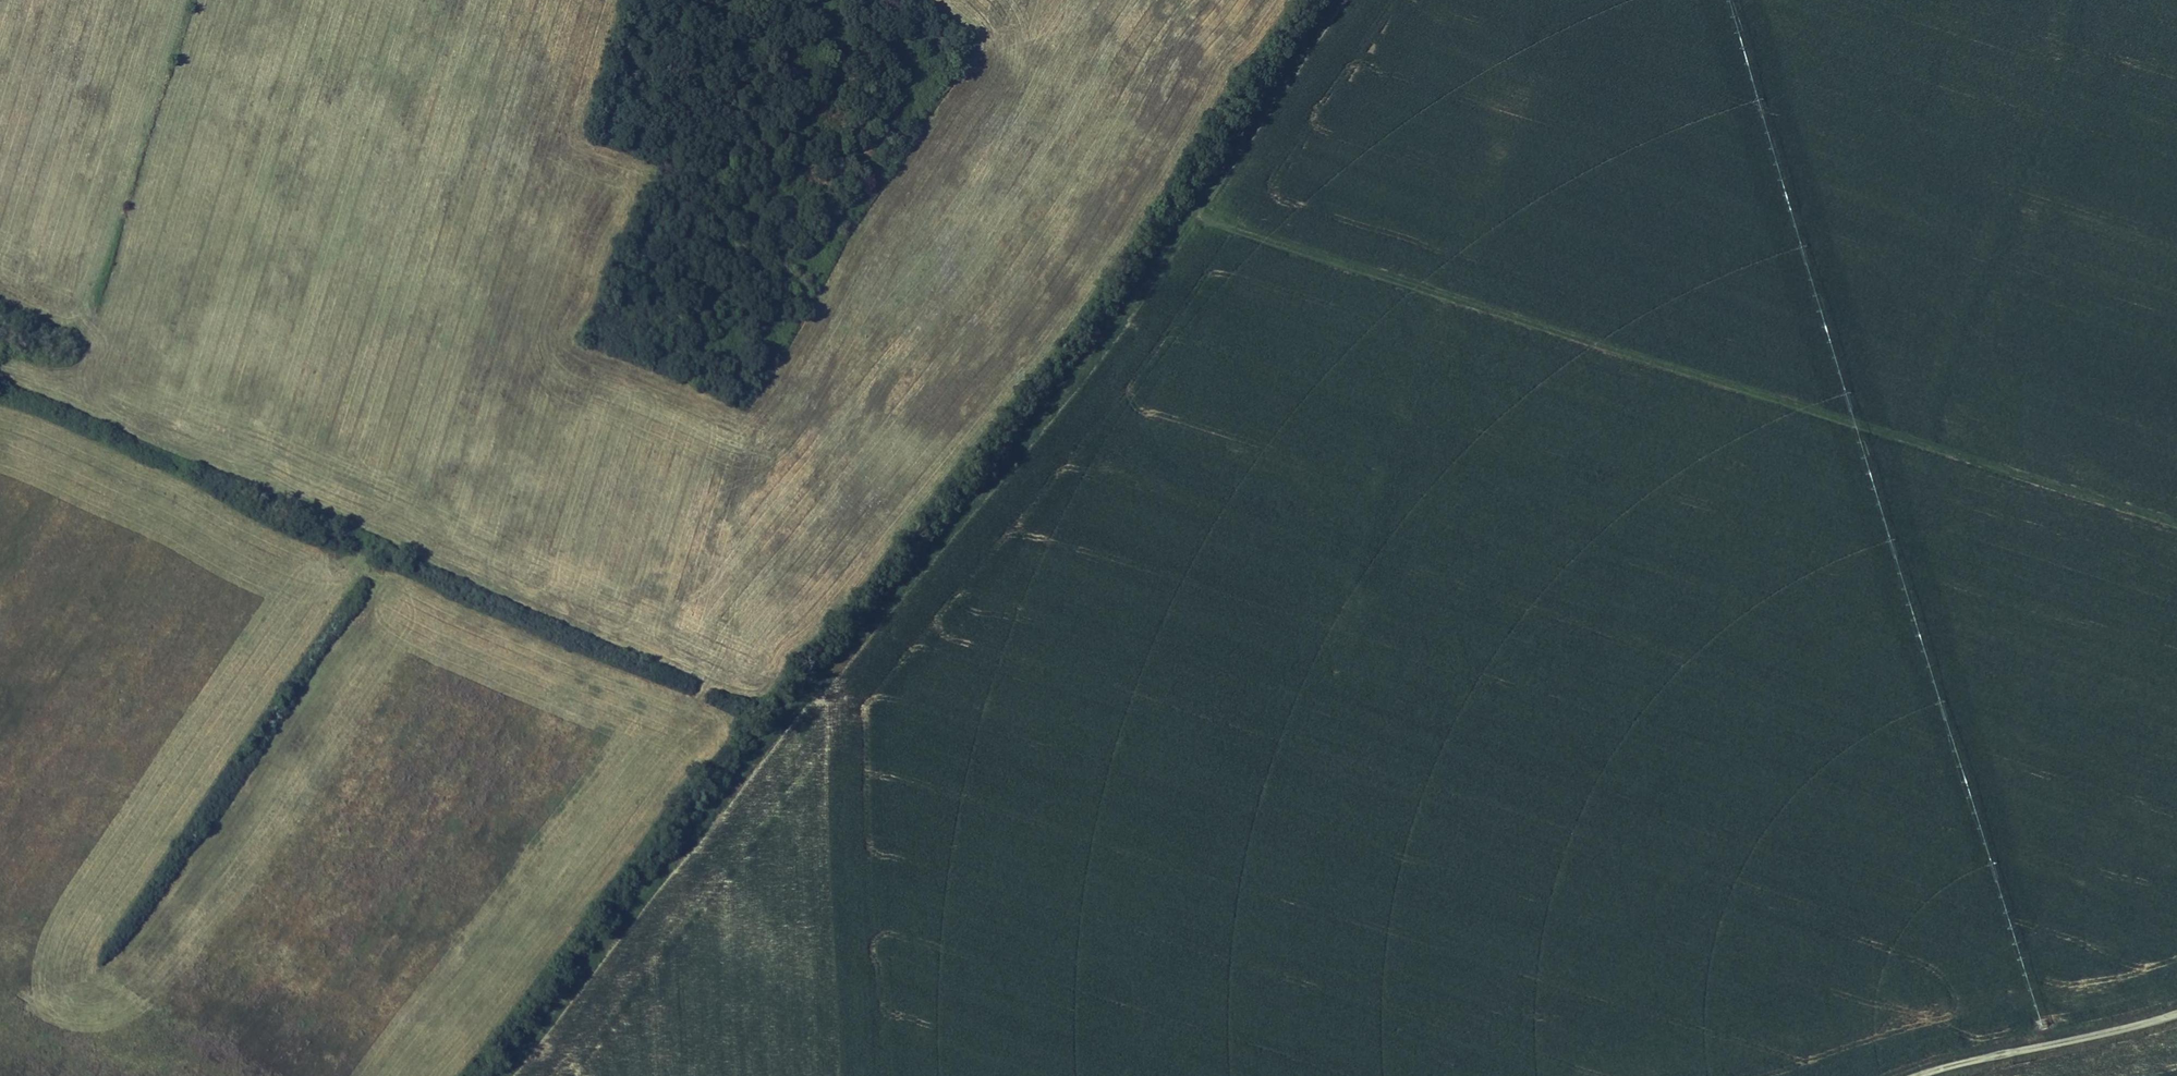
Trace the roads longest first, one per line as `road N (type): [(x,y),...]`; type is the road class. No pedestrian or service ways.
road 1 (track): [(1913,1075),(2176,1008)]

